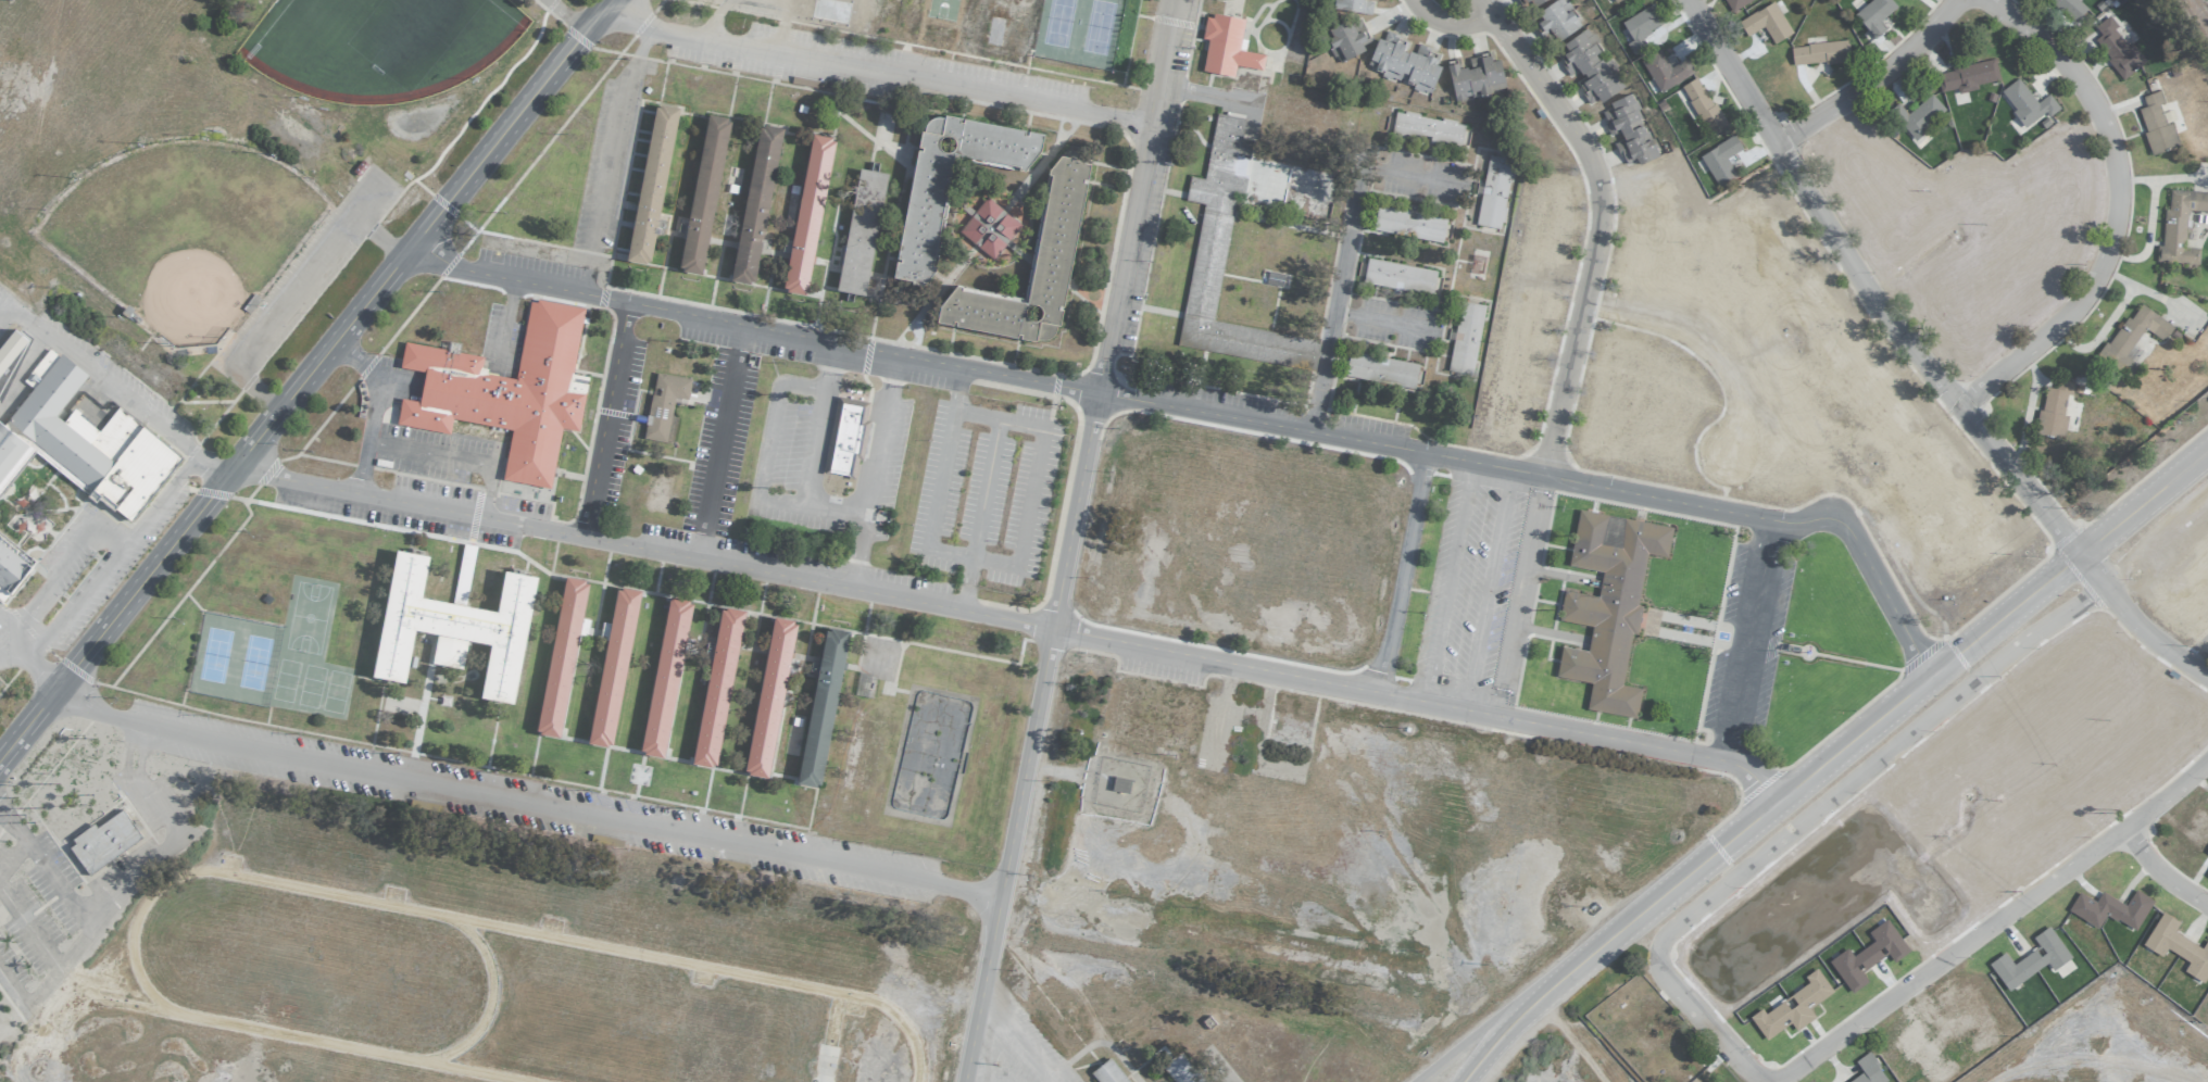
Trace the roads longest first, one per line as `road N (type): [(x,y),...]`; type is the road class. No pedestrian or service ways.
road 1 (residential): [(398,253),(1783,523),(1830,518),(1853,537),(1928,679)]
road 2 (residential): [(229,470),(1729,762),(1760,782),(1768,806)]
road 3 (residential): [(1170,0),(963,1081)]
road 4 (residential): [(2207,454),(1435,1081)]
road 5 (residential): [(606,0),(0,758)]
road 6 (residential): [(51,696),(1000,894)]
road 7 (residential): [(1686,0),(1959,407),(2128,615),(2207,677)]
road 8 (residential): [(561,0),(588,22),(1151,126)]
road 9 (residential): [(1768,1081),(2113,838),(2207,760)]
road 10 (residential): [(2207,489),(2102,584),(1789,832)]
road 11 (residential): [(1481,0),(1580,144),(1596,197),(1597,224),(1544,476)]
road 12 (residential): [(1990,0),(2062,59),(2088,95),(2108,144),(2111,199),(2070,311),(1959,407)]
road 13 (residential): [(1789,832),(1666,935),(1657,953),(1661,972),(1754,1077),(1768,1081)]
road 14 (residential): [(1581,303),(1672,327),(1723,366),(1740,404),(1726,455)]
road 15 (residential): [(1423,454),(1376,694)]
road 16 (residential): [(579,538),(625,301)]
road 17 (residential): [(1952,0),(1867,83),(1778,147)]
road 18 (residential): [(1310,432),(1333,300)]

